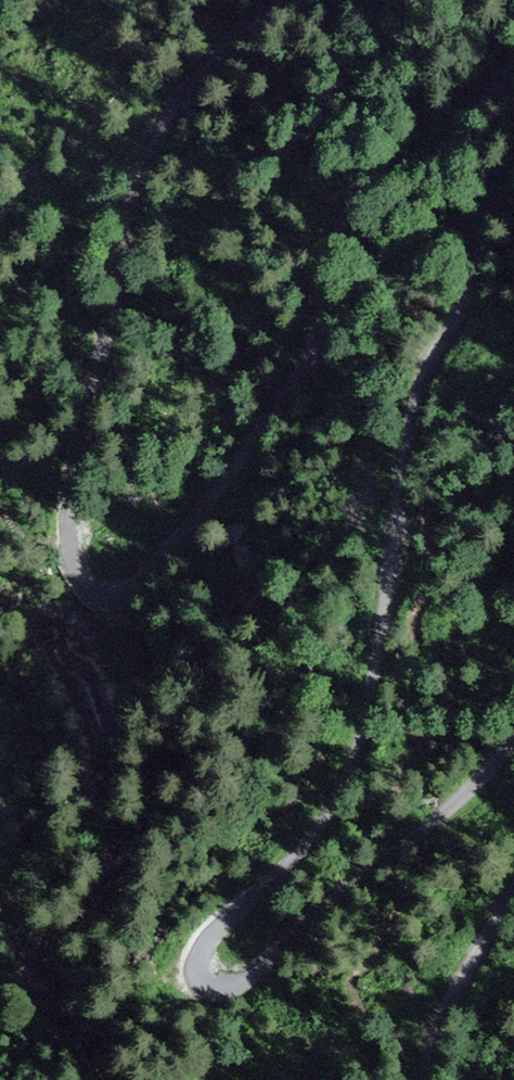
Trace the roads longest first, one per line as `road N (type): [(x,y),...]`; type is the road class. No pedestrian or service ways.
road 1 (unclassified): [(513,62),(454,131),(333,228),(318,270),(318,343),(306,369),(146,578),(125,593),(94,593),(71,557),(70,497),(140,170),(195,80),(276,0)]
road 2 (unclassified): [(513,744),(306,919),(250,979),(220,989),(200,977),(209,941),(297,847),(351,761),(382,637),(415,403),(463,301),(485,222),(513,170)]
road 3 (track): [(0,237),(52,203),(103,147),(181,98)]
road 4 (unclassified): [(424,1079),(440,1016),(513,885)]

